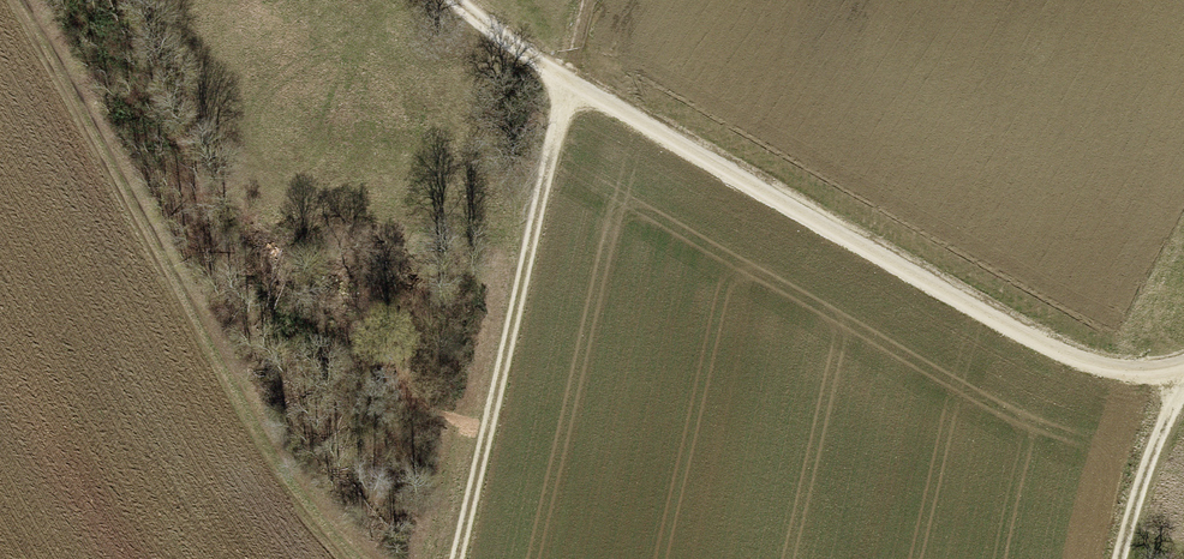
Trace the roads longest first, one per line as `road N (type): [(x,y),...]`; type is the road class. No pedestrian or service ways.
road 1 (track): [(456,0),(566,83),(1065,356),(1115,367),(1183,366)]
road 2 (track): [(566,83),(457,558)]
road 3 (track): [(1121,558),(1183,370)]

